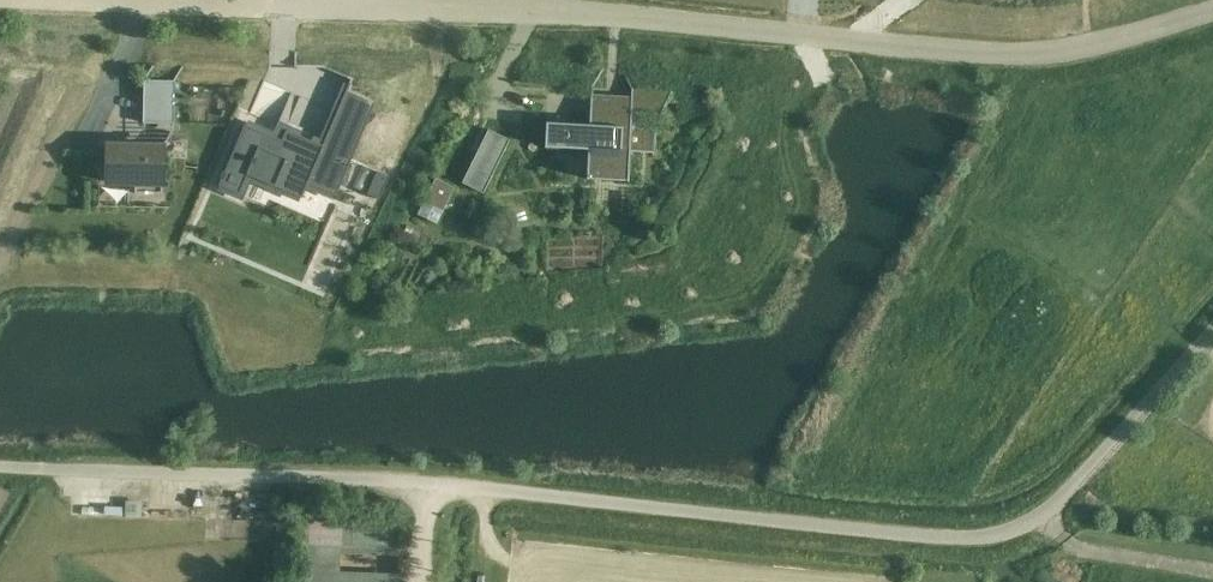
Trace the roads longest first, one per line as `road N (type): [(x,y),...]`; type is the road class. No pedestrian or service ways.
road 1 (unclassified): [(33,467),(429,486),(985,538),(1025,526),(1063,499),(1212,330)]
road 2 (residential): [(441,0),(1024,51),(1104,42),(1212,7)]
road 3 (track): [(0,172),(79,0)]
road 4 (residential): [(131,0),(315,0)]

